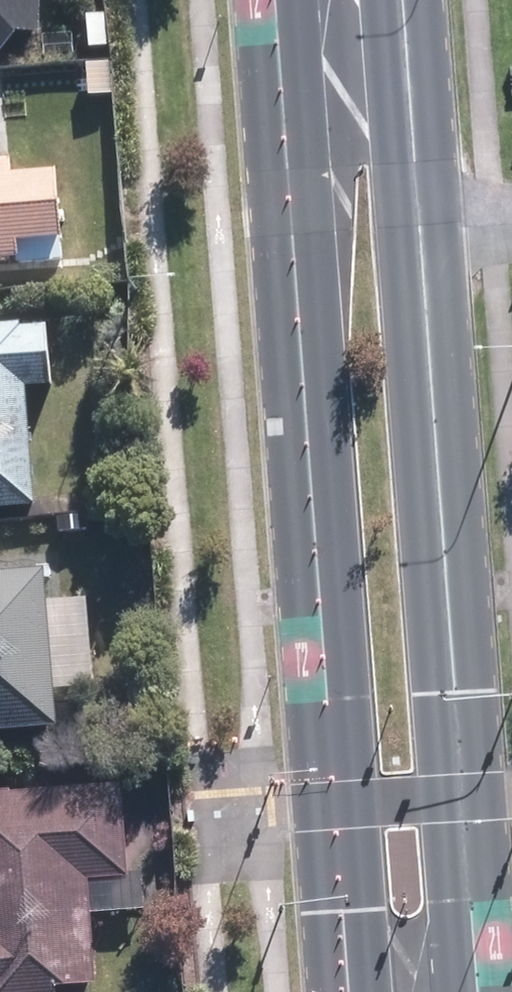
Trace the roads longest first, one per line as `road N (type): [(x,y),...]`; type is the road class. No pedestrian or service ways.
road 1 (primary): [(354,991),(275,0)]
road 2 (primary): [(401,0),(480,991)]

